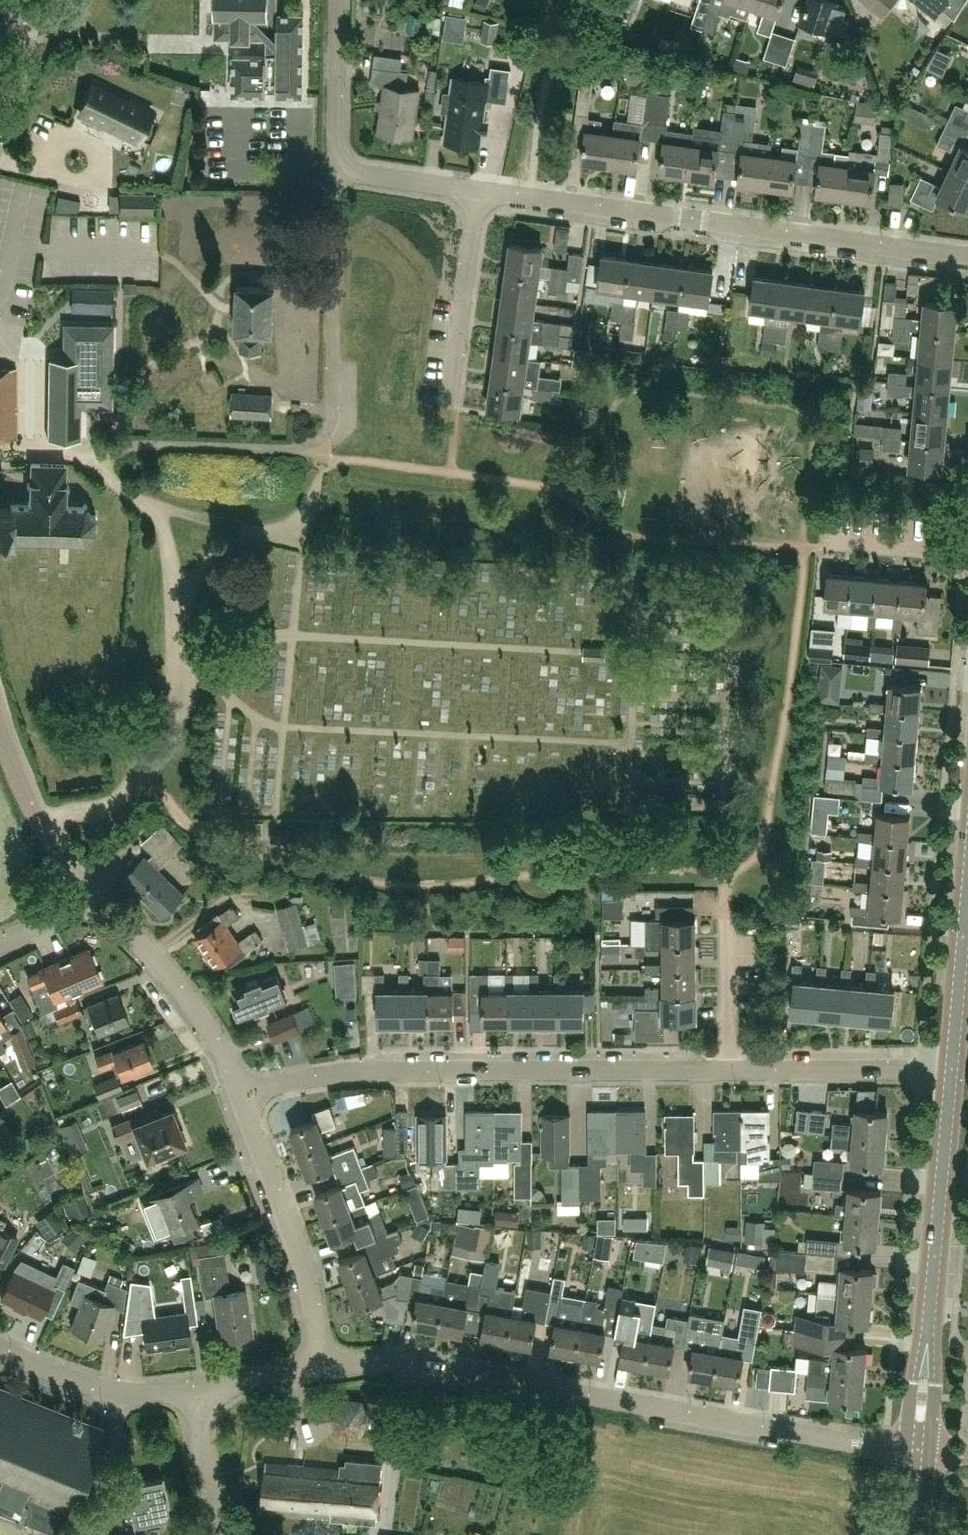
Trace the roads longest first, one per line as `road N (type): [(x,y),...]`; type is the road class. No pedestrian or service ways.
road 1 (residential): [(241,1097),(336,1075),(952,1071)]
road 2 (residential): [(907,1453),(417,1364),(321,1365)]
road 3 (residential): [(89,451),(130,443),(297,448),(328,432),(336,168)]
road 4 (residential): [(967,257),(475,187)]
road 5 (residential): [(40,821),(113,806),(181,713),(190,677),(162,510),(104,475),(89,451)]
road 6 (residential): [(321,1365),(241,1097)]
road 7 (residential): [(241,1097),(175,983),(87,889)]
road 8 (residential): [(457,410),(475,187)]
road 9 (tertiary): [(933,1274),(952,1071)]
road 10 (residential): [(190,1389),(116,1397),(0,1350)]
road 11 (tertiary): [(952,1071),(967,881)]
road 12 (tertiary): [(929,1455),(933,1274)]
road 13 (tertiary): [(933,1274),(907,1453)]
road 14 (residential): [(336,168),(337,0)]
road 15 (residential): [(223,1534),(190,1389)]
road 16 (residential): [(475,187),(336,168)]
road 17 (residential): [(190,1389),(321,1365)]

